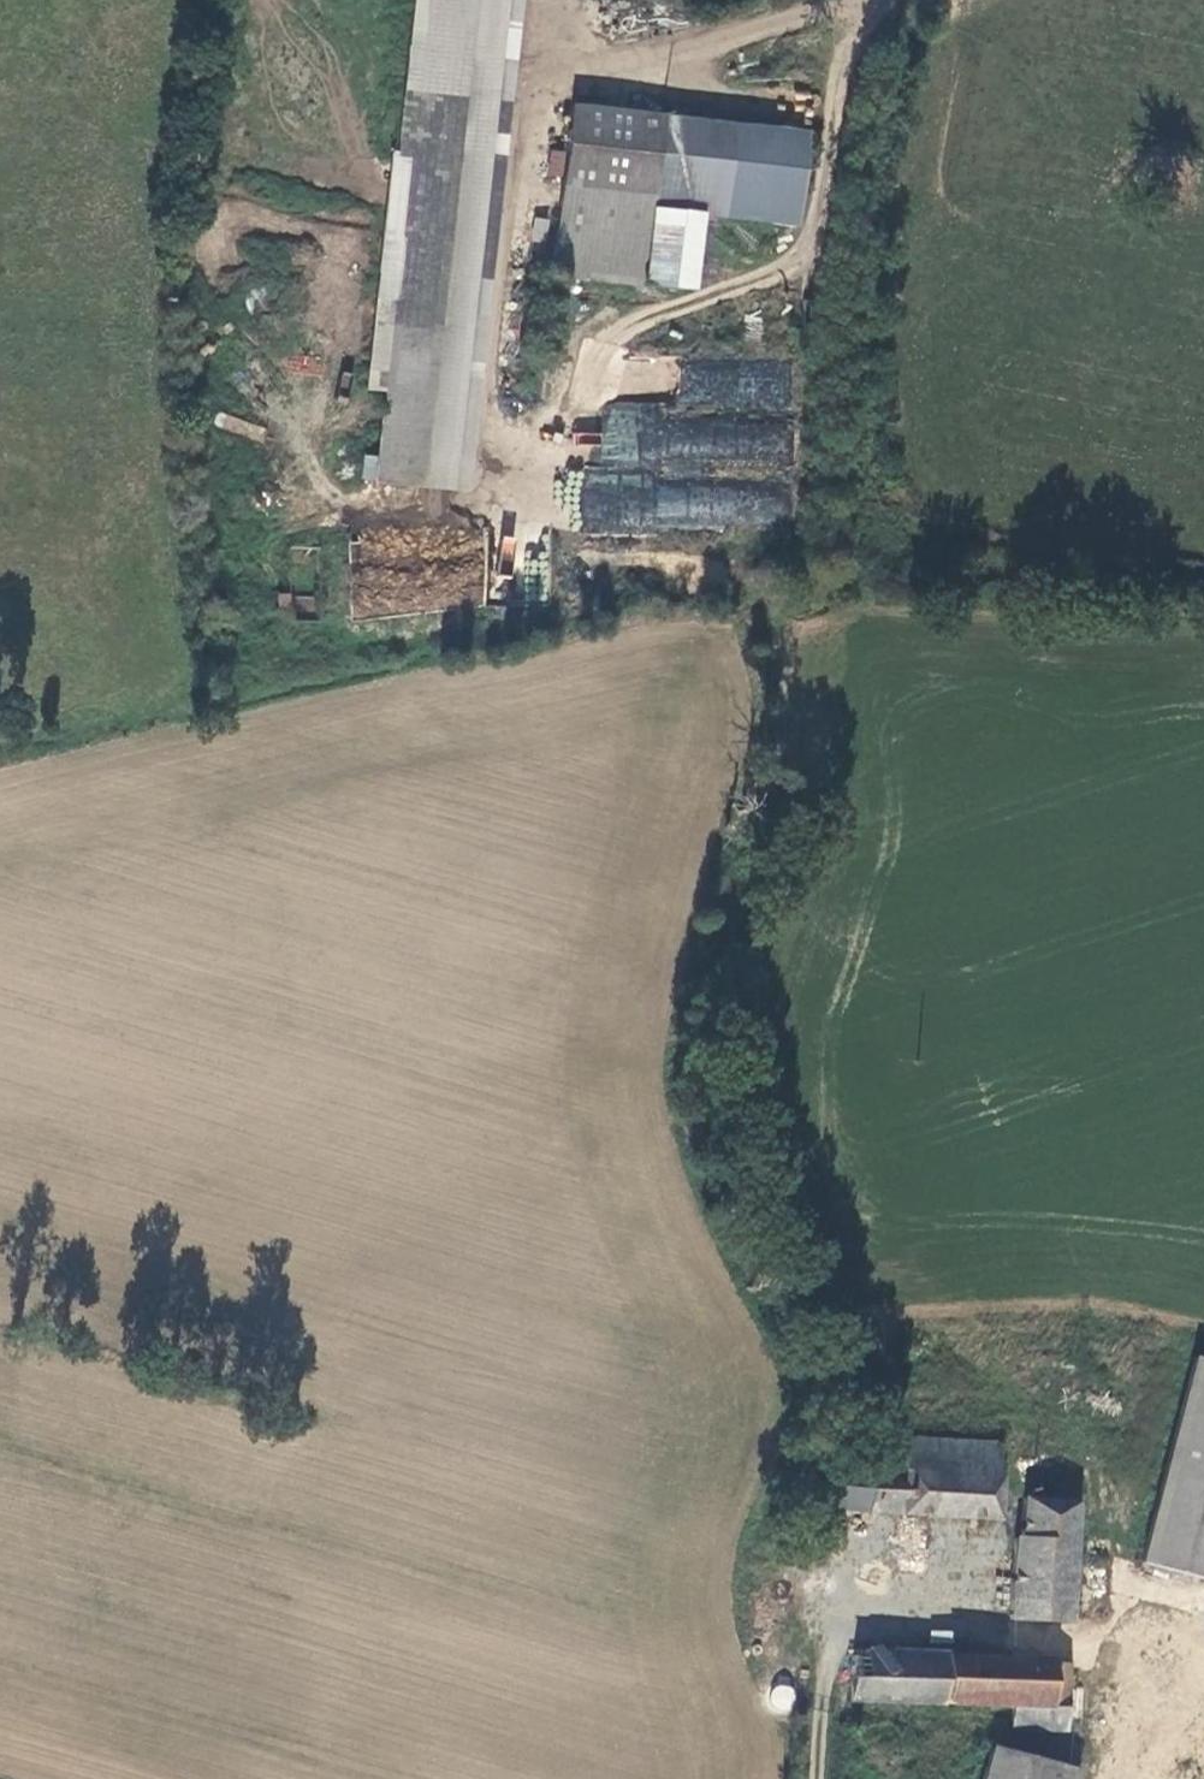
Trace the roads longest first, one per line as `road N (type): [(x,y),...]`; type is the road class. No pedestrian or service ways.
road 1 (track): [(884,0),(838,83),(812,233),(794,266),(766,286),(656,326),(635,349),(621,420),(596,471),(562,489),(521,491),(496,483),(480,449),(517,130),(528,108)]
road 2 (residential): [(836,1623),(819,1778)]

